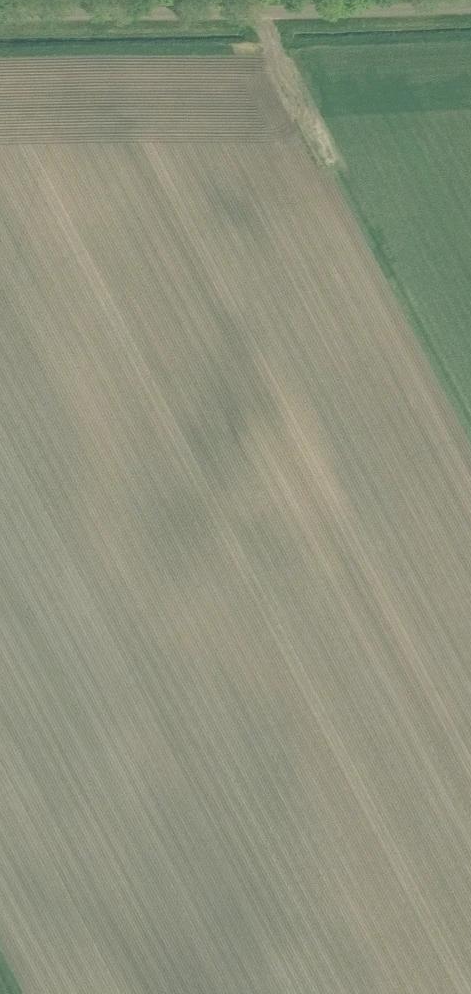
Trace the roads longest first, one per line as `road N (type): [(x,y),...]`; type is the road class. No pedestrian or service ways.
road 1 (unclassified): [(0,13),(470,2)]

